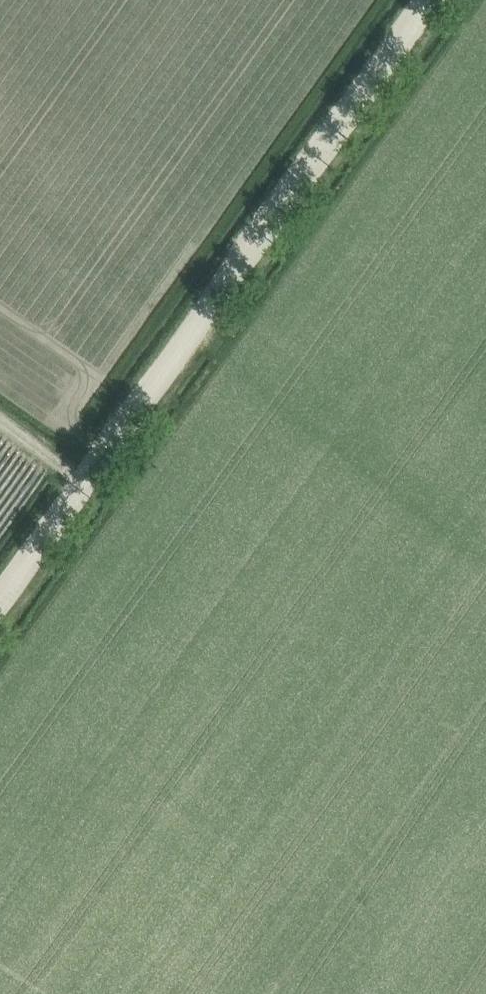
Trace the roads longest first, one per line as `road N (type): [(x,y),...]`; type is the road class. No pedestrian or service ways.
road 1 (unclassified): [(0,601),(428,0)]

